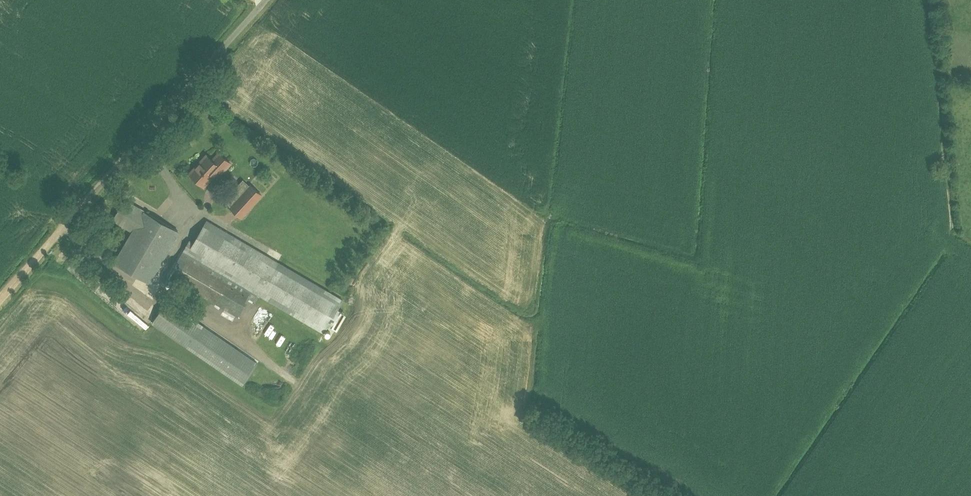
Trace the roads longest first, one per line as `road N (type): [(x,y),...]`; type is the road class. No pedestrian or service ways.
road 1 (unclassified): [(89,212),(271,0)]
road 2 (track): [(0,313),(89,212)]

